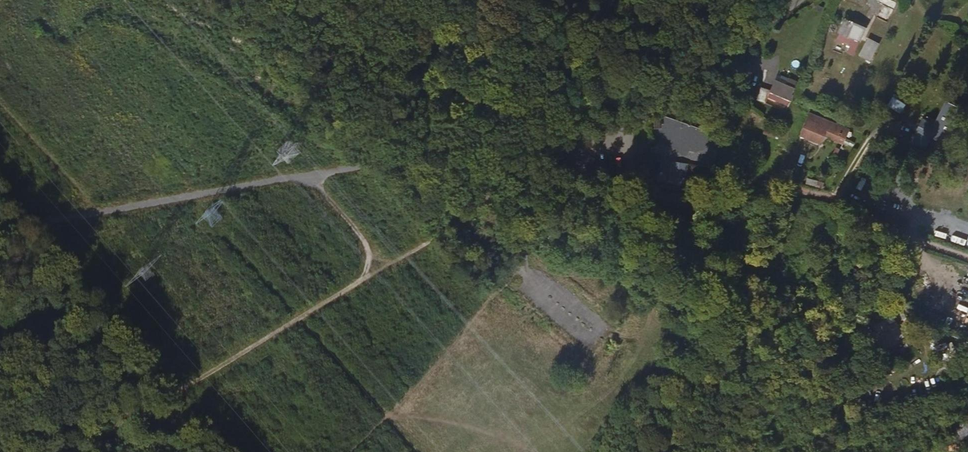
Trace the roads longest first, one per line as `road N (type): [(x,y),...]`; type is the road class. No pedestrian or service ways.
road 1 (track): [(0,235),(416,157),(595,151)]
road 2 (track): [(166,399),(409,252),(595,151)]
road 3 (track): [(595,151),(661,191),(803,190),(967,254)]
road 4 (unclassified): [(595,151),(798,0)]
road 5 (track): [(364,277),(370,260),(363,238),(308,178)]

